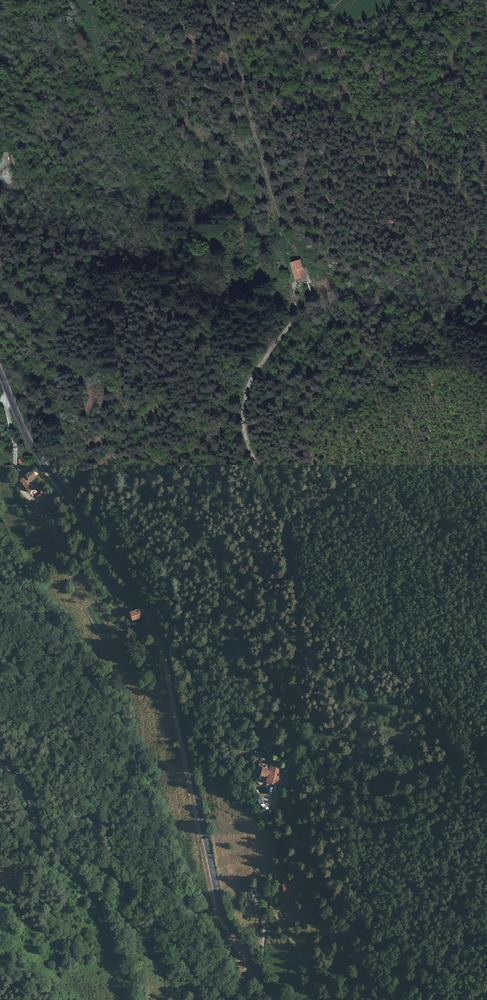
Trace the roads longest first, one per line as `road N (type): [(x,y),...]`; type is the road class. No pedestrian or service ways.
road 1 (track): [(88,0),(154,261),(121,347),(236,608),(261,724)]
road 2 (residential): [(255,972),(264,963),(278,799),(306,731),(298,584),(245,415),(248,386),(298,317),(292,283)]
road 3 (tertiary): [(0,372),(40,459),(160,623),(222,910),(255,972)]
road 4 (tertiary): [(226,999),(202,988),(124,888),(42,827),(26,787),(0,758)]

